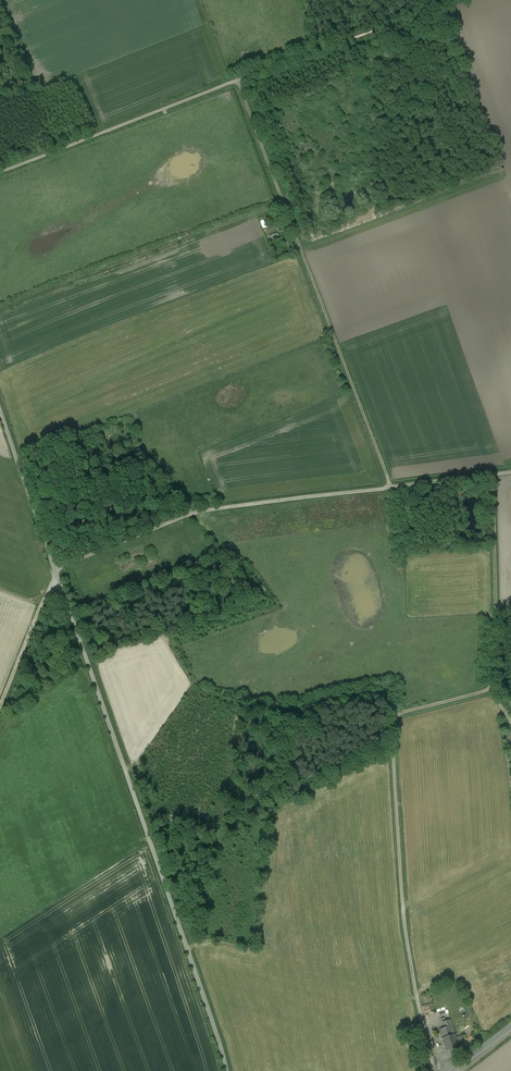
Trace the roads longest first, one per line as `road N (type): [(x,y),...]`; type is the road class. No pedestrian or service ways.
road 1 (unclassified): [(0,419),(225,1070)]
road 2 (track): [(493,474),(494,682),(489,690),(396,715),(390,724),(407,933),(433,1070)]
road 3 (track): [(510,472),(192,516),(58,571),(0,710)]
road 4 (track): [(391,487),(239,78)]
road 5 (track): [(0,311),(286,202)]
road 6 (track): [(0,171),(239,78)]
road 7 (track): [(239,78),(458,0)]
road 8 (track): [(32,514),(148,463)]

